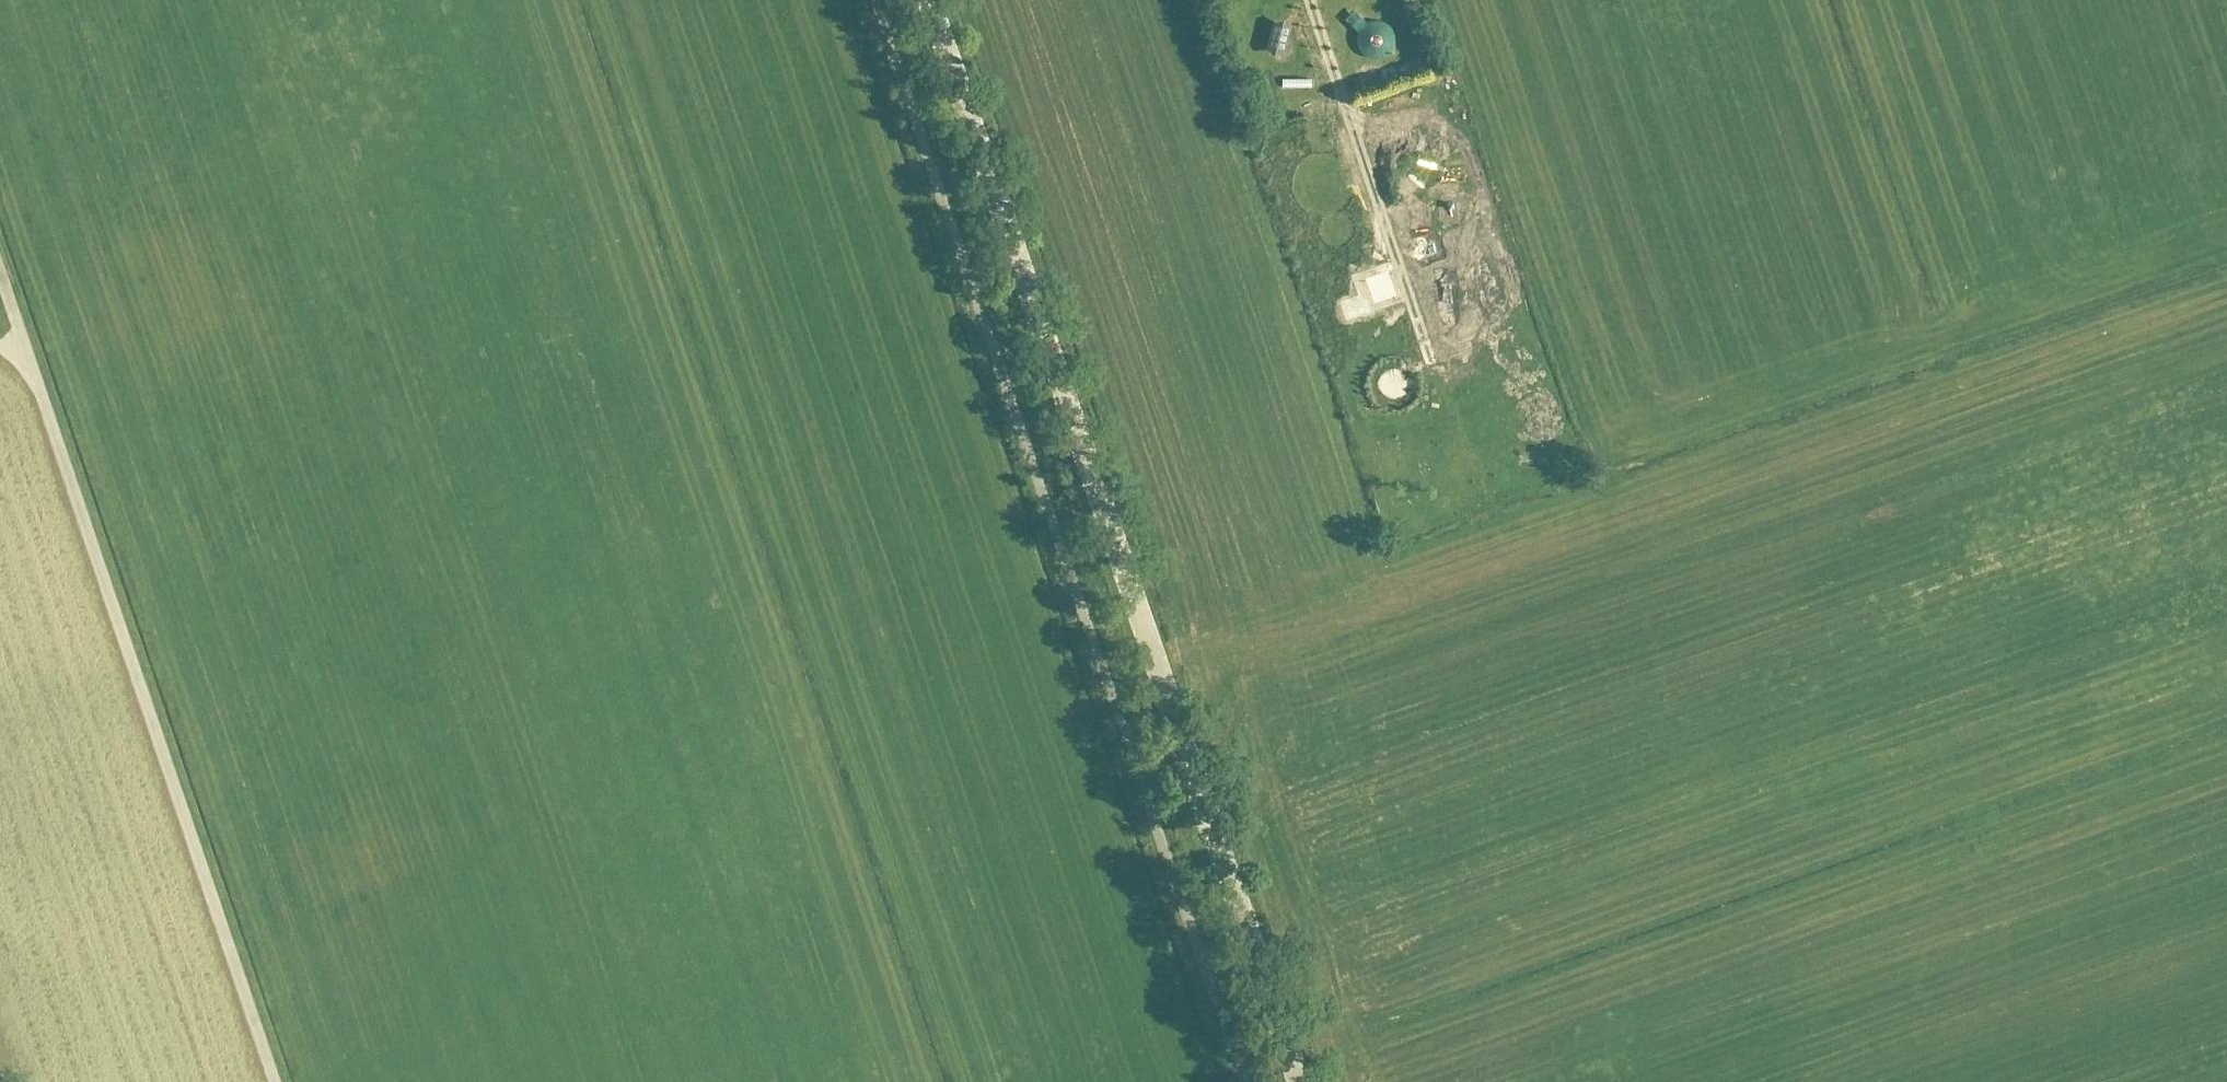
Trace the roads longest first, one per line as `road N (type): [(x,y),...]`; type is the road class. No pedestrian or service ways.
road 1 (tertiary): [(1293,1081),(923,0)]

